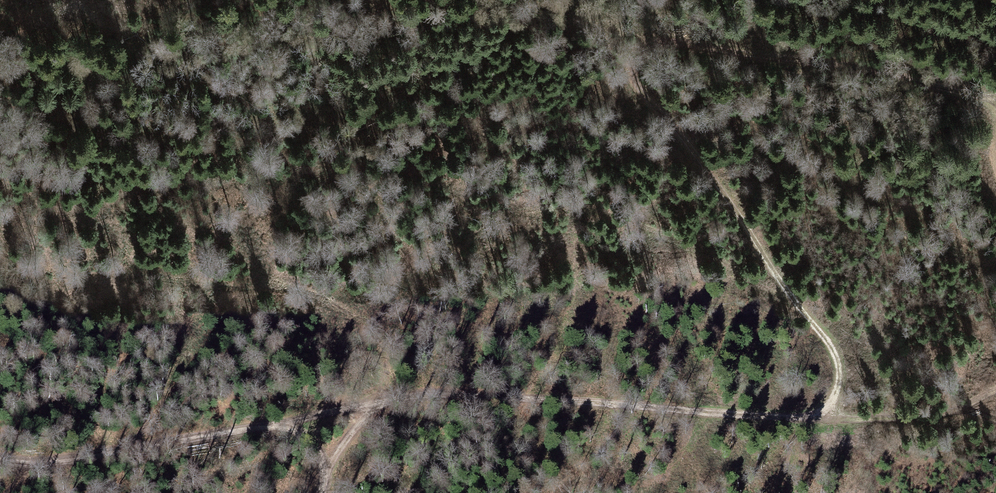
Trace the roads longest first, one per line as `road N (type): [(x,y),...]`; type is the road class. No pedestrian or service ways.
road 1 (track): [(806,418),(835,395),(834,353),(674,125),(646,100),(633,79),(635,59),(645,43),(660,40),(845,64),(995,100)]
road 2 (track): [(377,402),(437,392),(875,418),(961,409),(995,388)]
road 3 (track): [(322,492),(317,450),(289,425),(36,463),(0,457)]
road 4 (track): [(289,425),(377,402),(324,476)]

